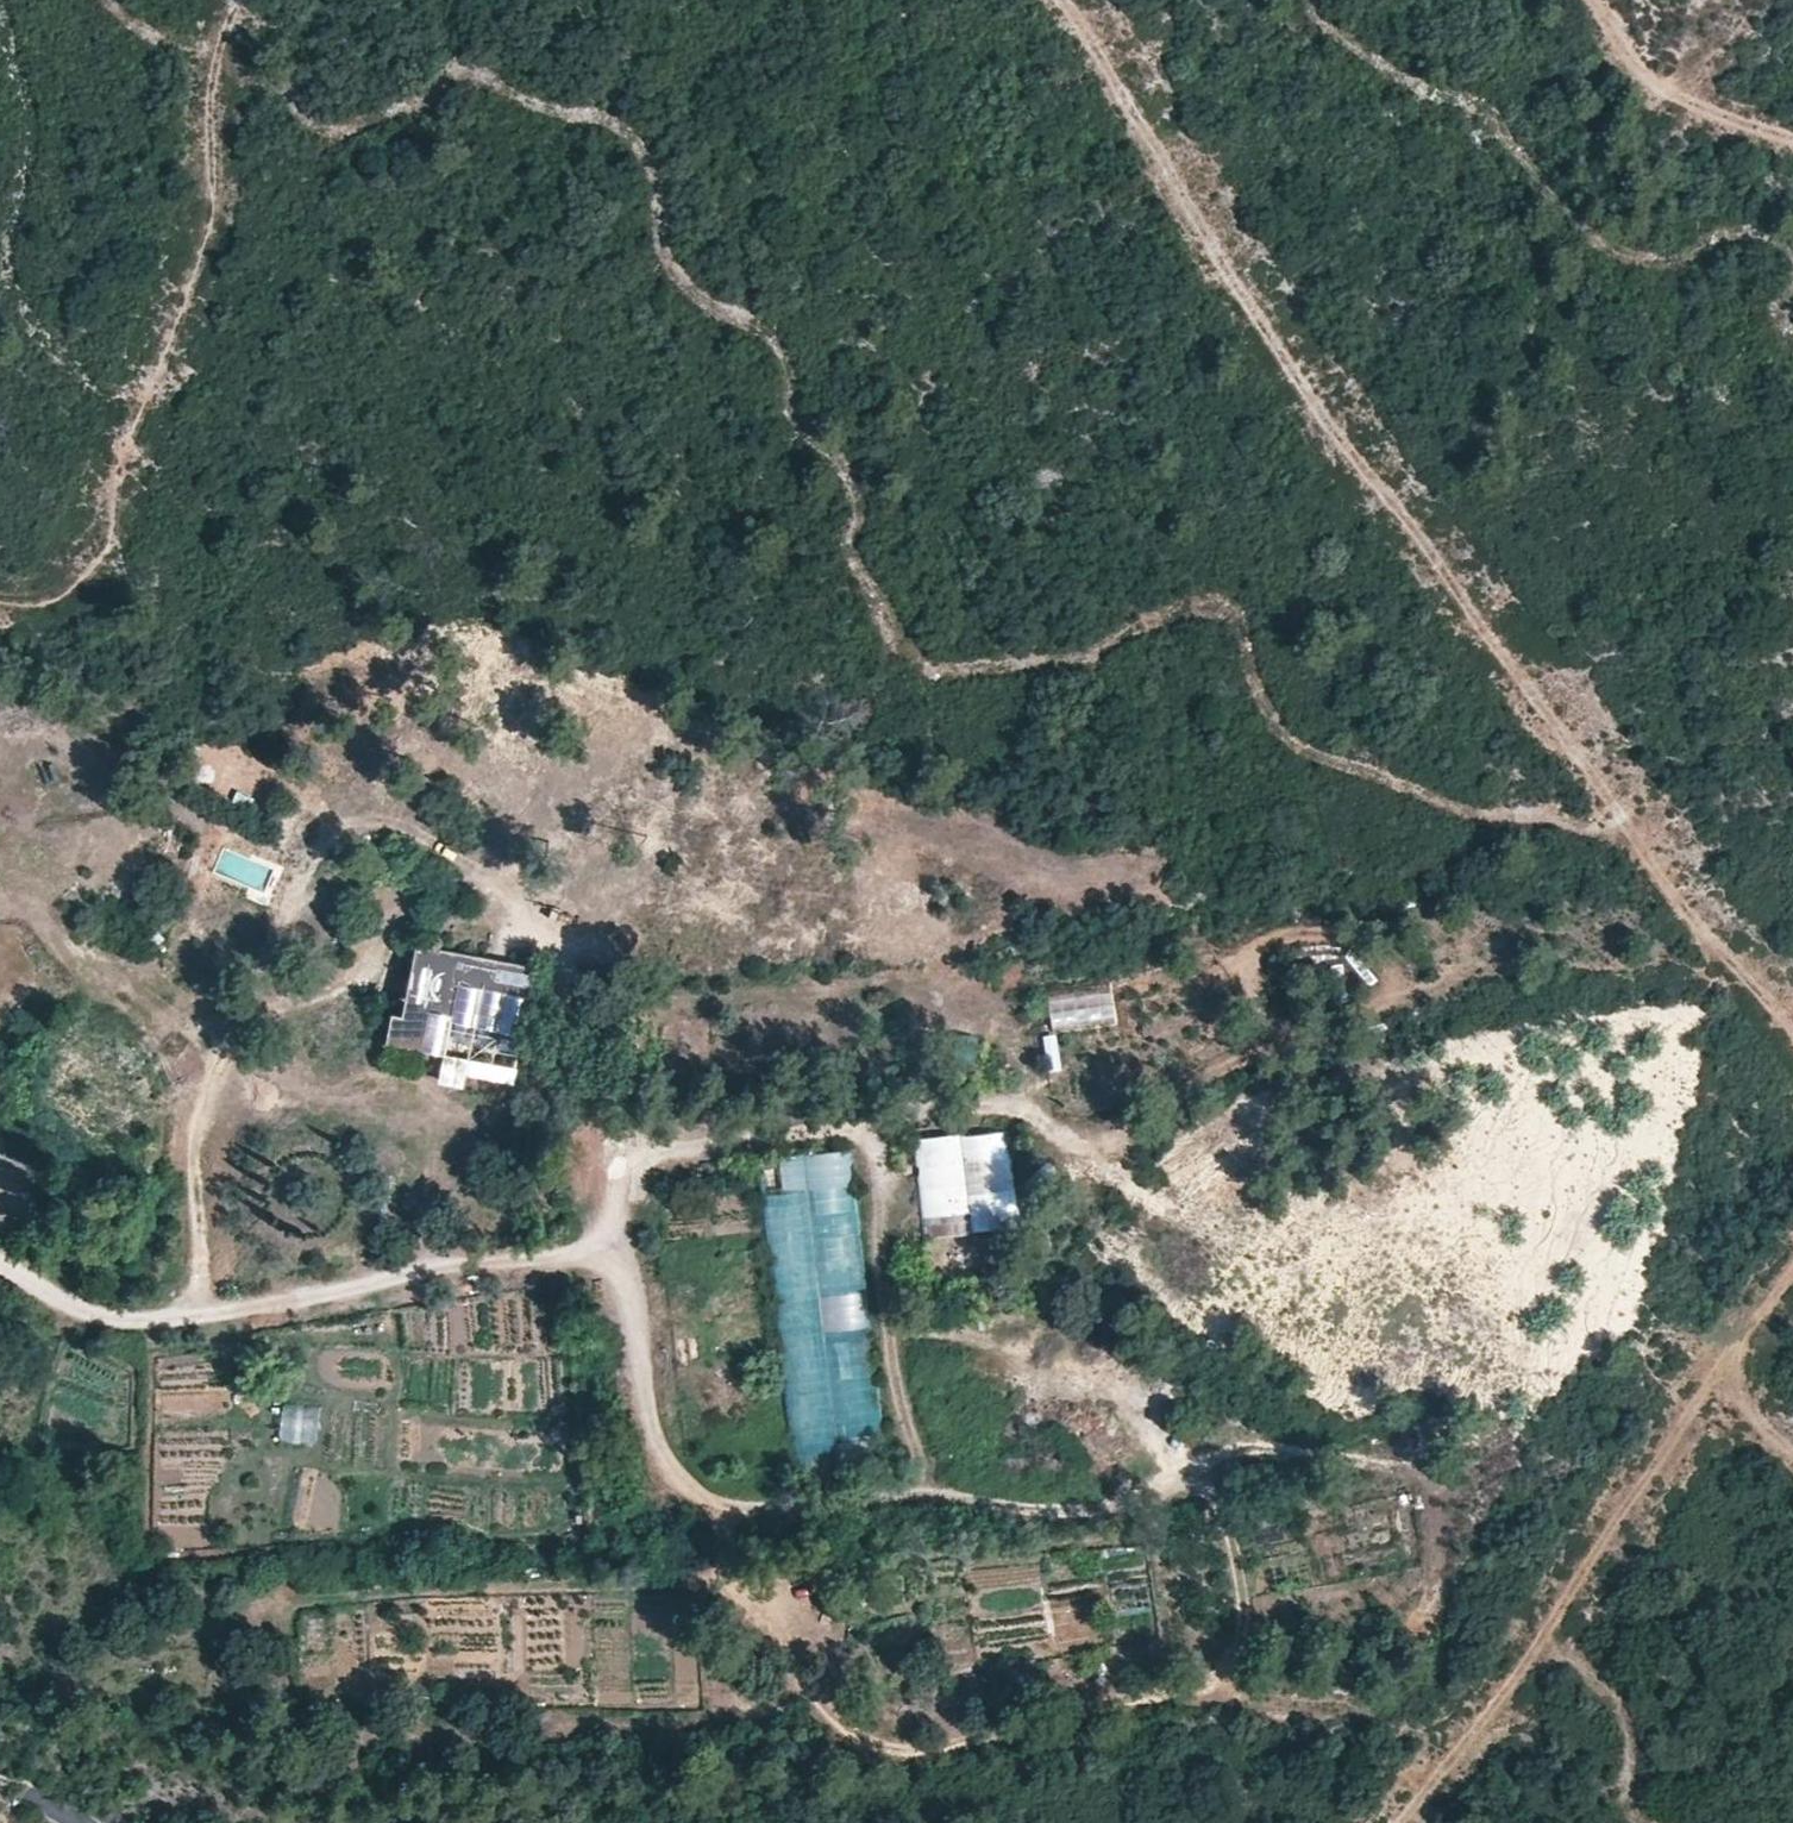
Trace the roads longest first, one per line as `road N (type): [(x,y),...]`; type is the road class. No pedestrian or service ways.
road 1 (track): [(1792,1015),(1723,950),(1282,355),(1062,0)]
road 2 (track): [(1384,1822),(1711,1370)]
road 3 (track): [(1792,141),(1692,111),(1637,74)]
road 4 (track): [(1711,1370),(1792,1259)]

